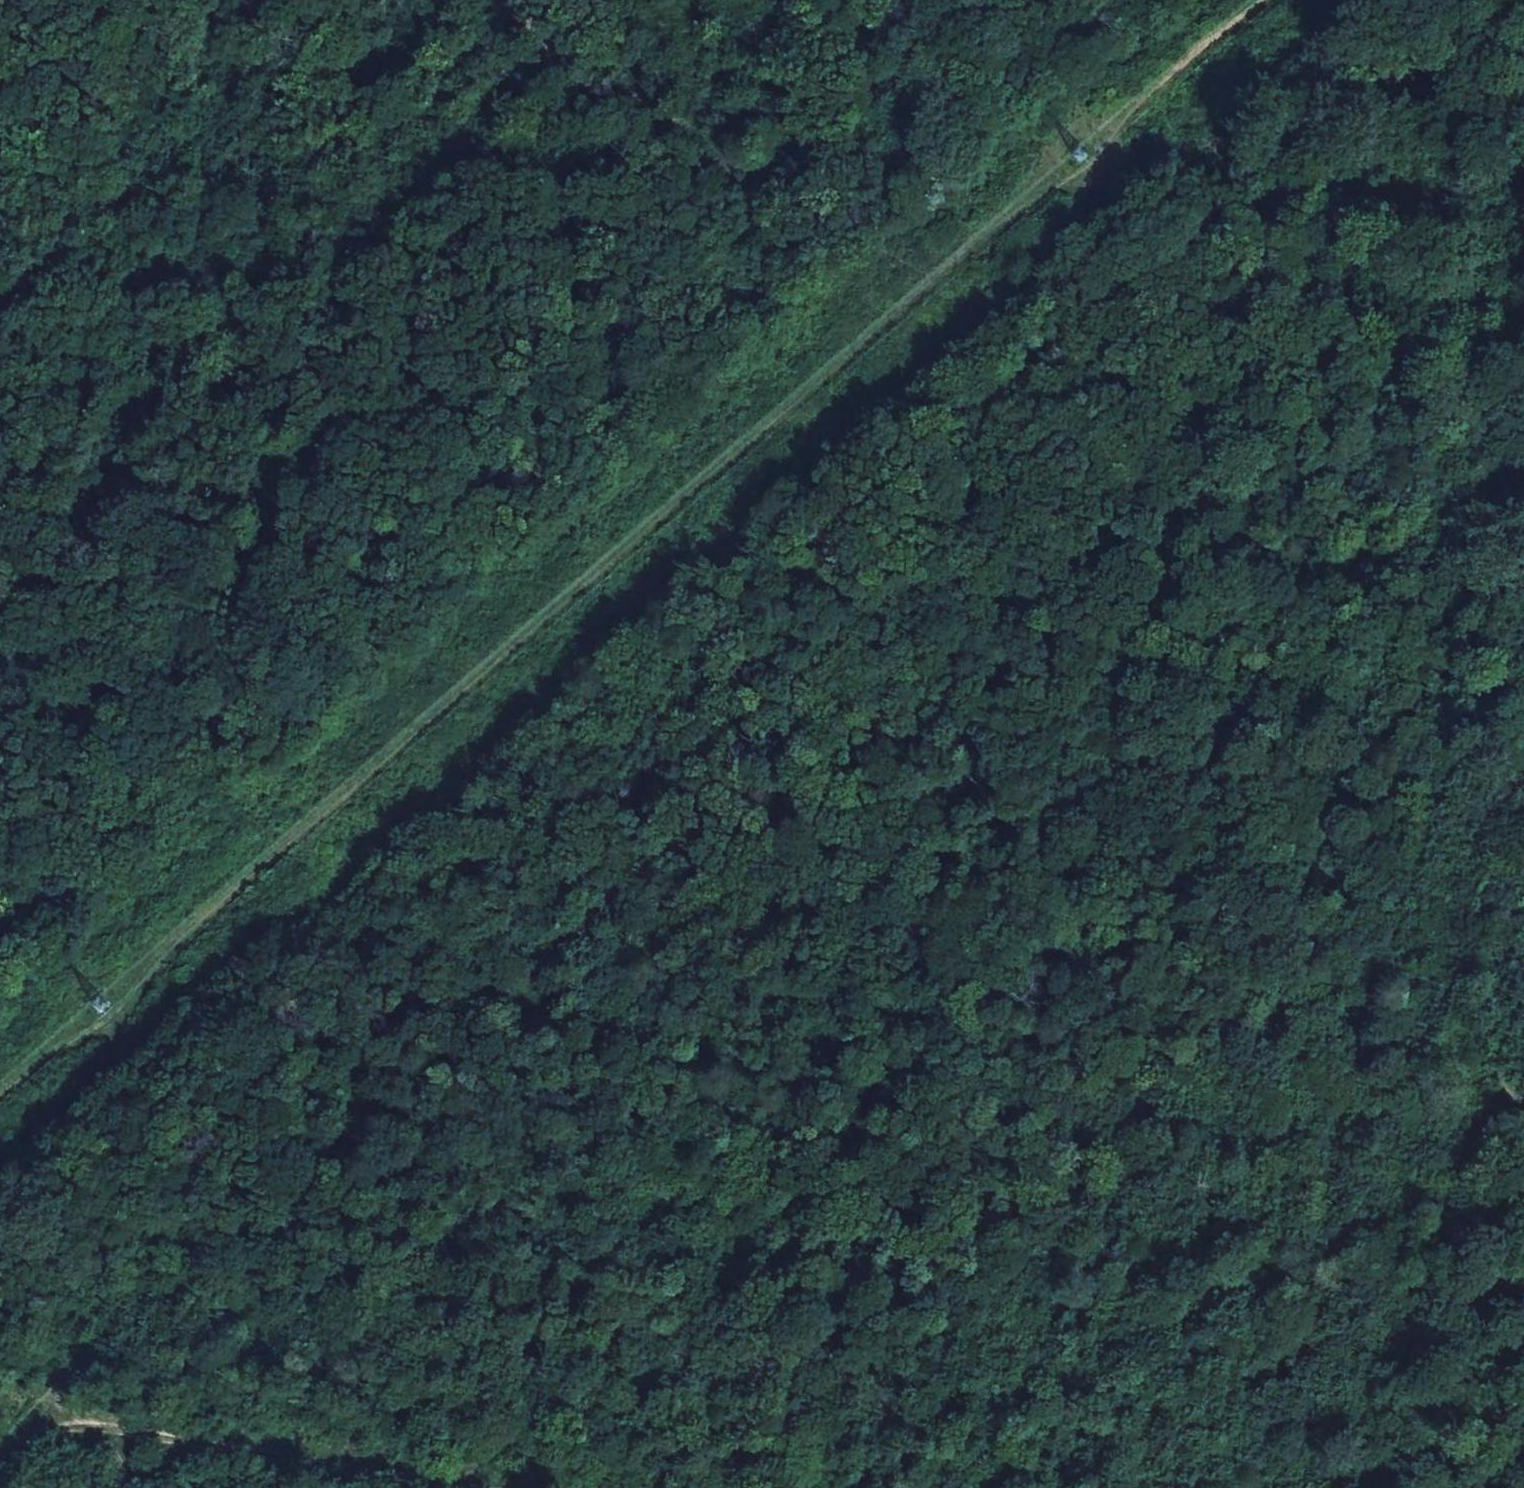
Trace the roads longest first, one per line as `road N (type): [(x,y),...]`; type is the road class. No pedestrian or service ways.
road 1 (track): [(471,1010),(0,1421)]

